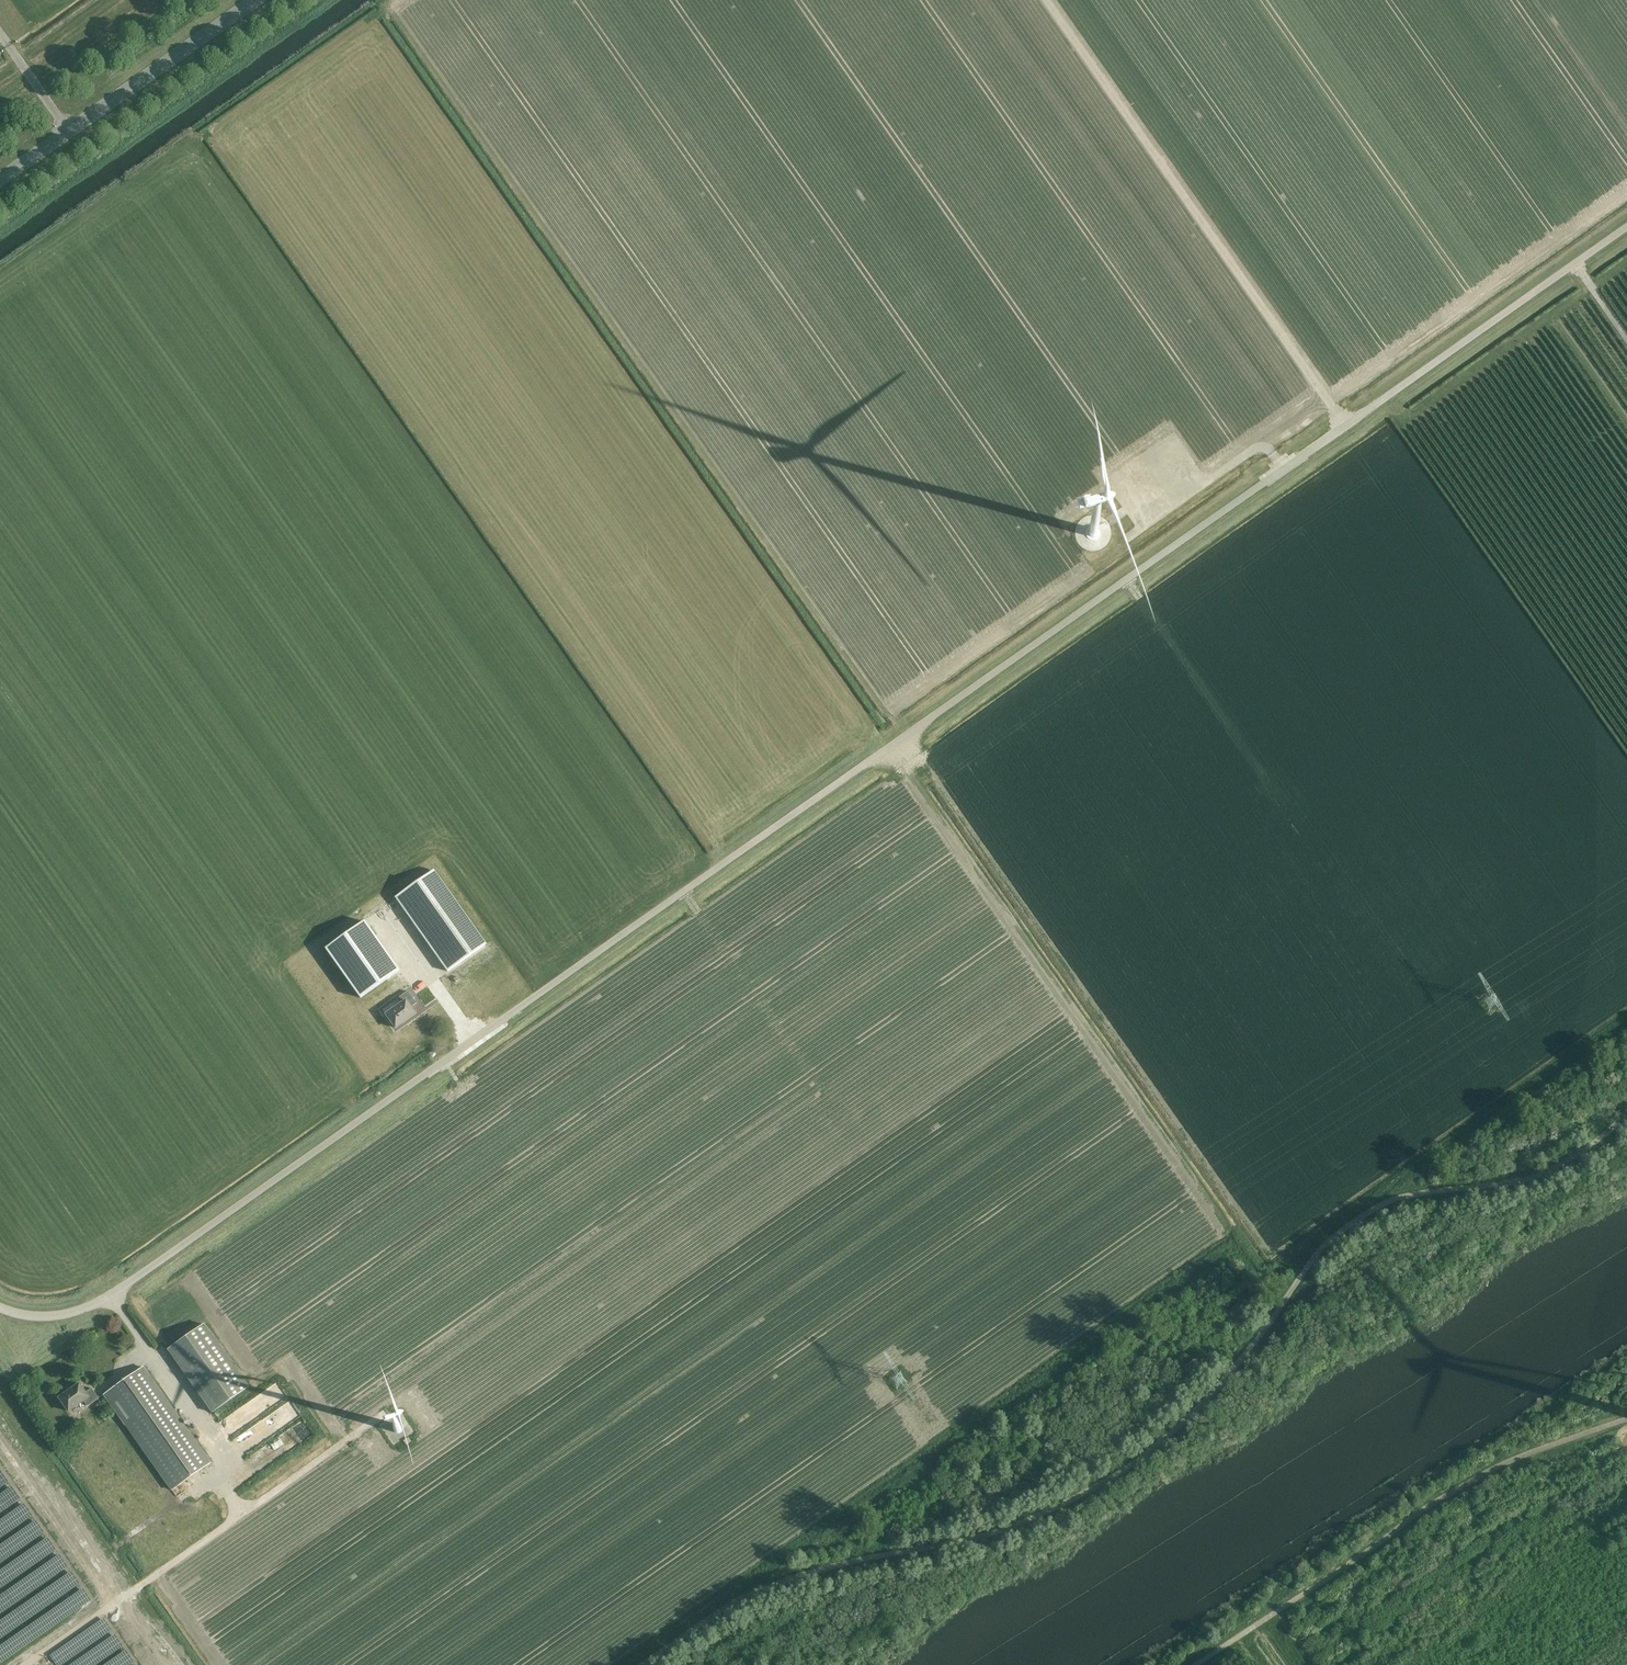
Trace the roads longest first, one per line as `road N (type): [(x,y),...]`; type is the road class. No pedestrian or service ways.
road 1 (unclassified): [(1626,224),(423,1077),(121,1281),(52,1316),(0,1305)]
road 2 (unclassified): [(0,179),(255,0)]

